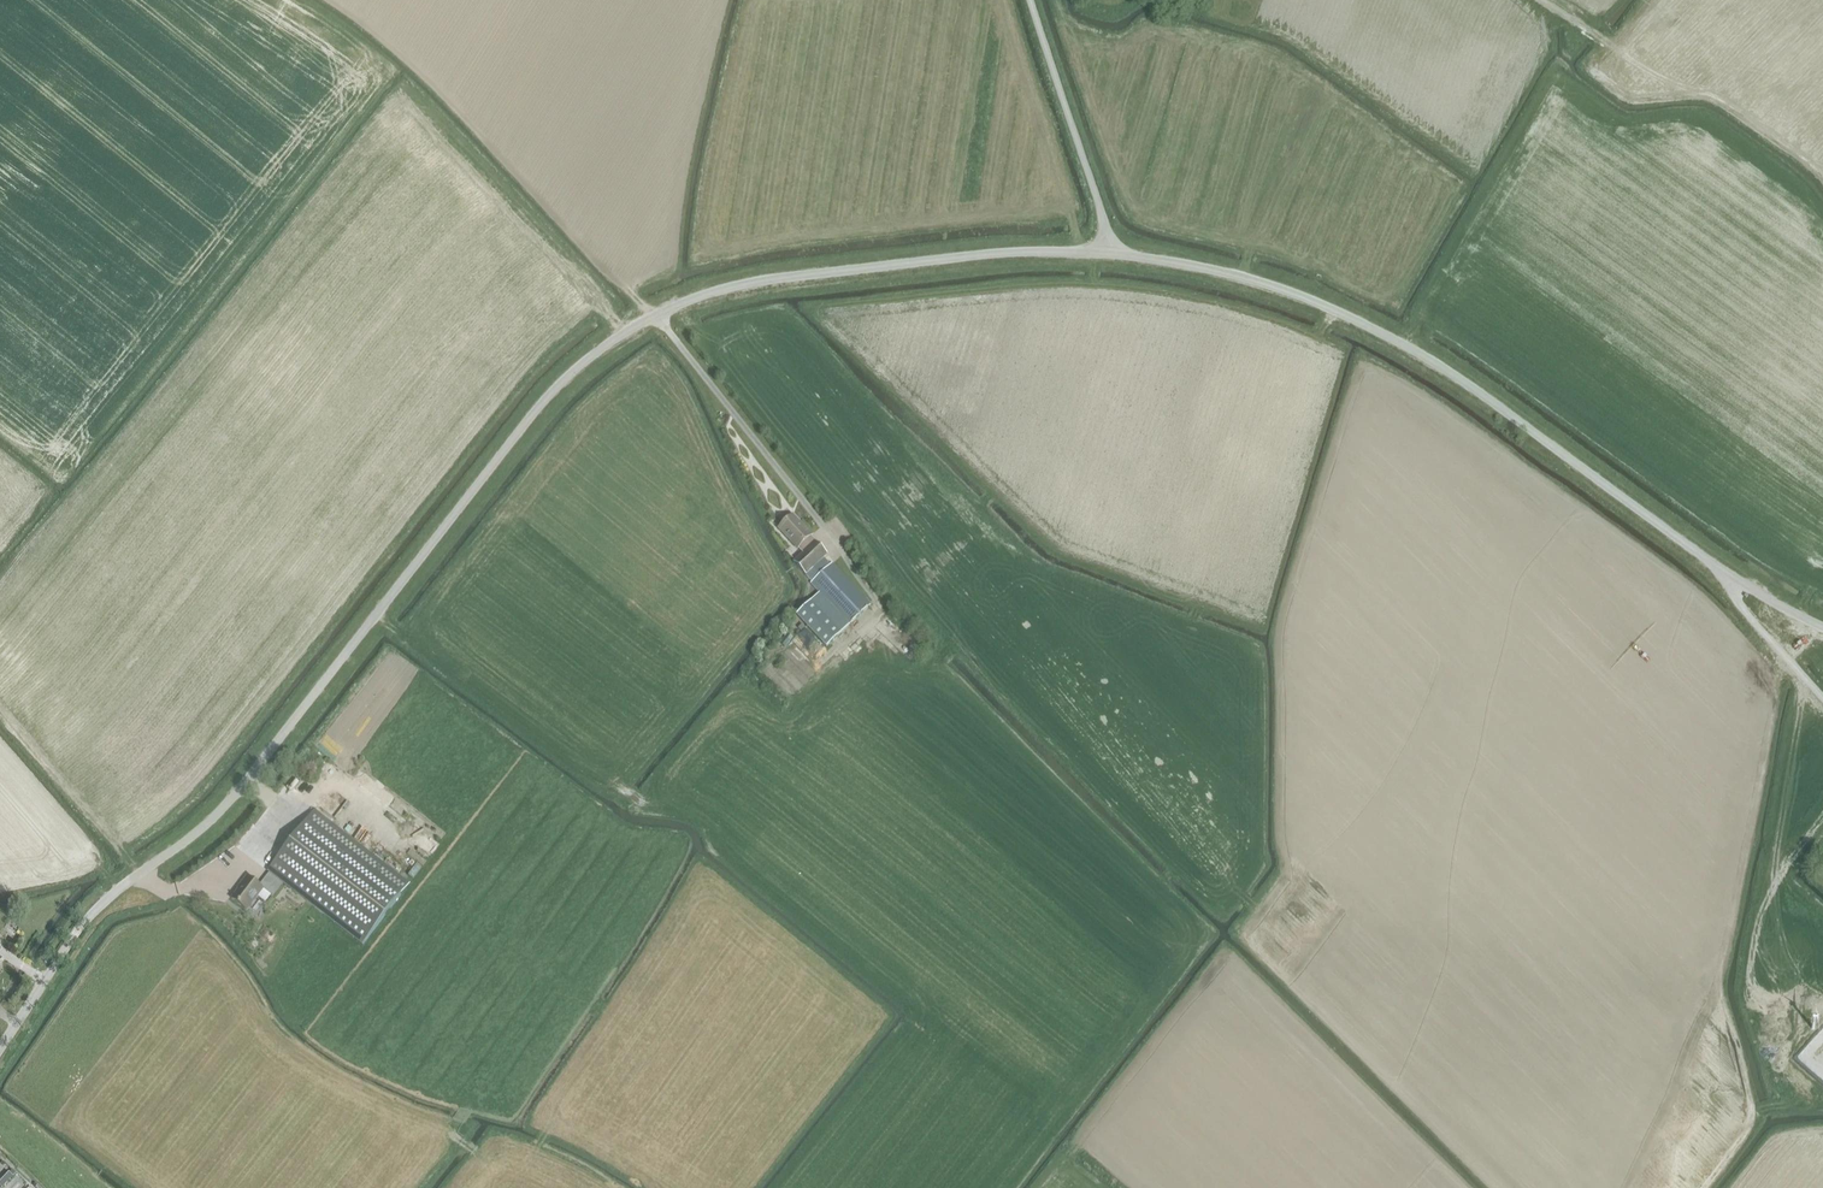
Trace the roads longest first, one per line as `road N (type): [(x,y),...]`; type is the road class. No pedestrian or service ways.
road 1 (unclassified): [(0,1048),(79,927),(237,791),(543,400),(608,343),(676,305),(751,283),(950,258),(1106,251)]
road 2 (unclassified): [(1733,580),(1481,394),(1387,337),(1251,279),(1106,251)]
road 3 (unclassified): [(1106,251),(1031,0)]
road 4 (residential): [(1822,698),(1740,605),(1733,580)]

